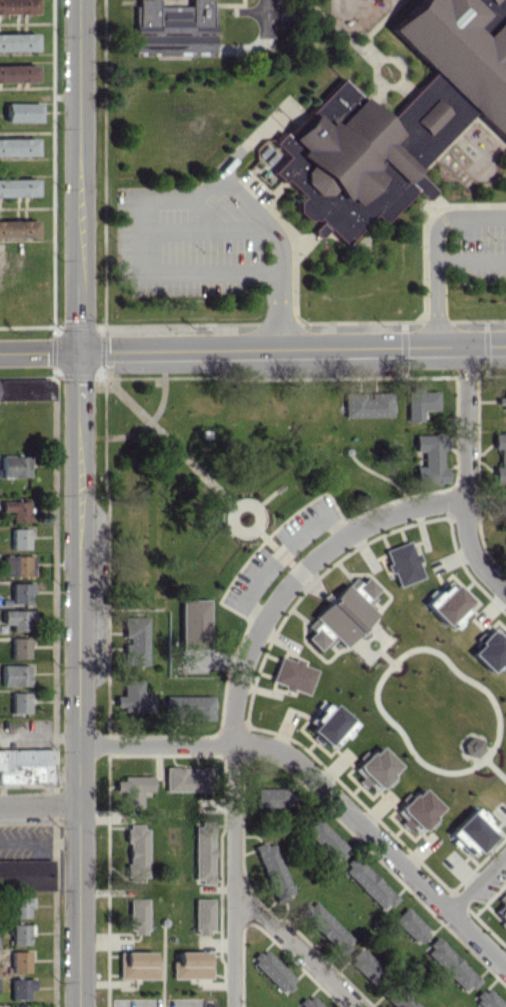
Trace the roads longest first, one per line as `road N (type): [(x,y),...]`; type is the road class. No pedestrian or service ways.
road 1 (tertiary): [(78,353),(80,1006)]
road 2 (residential): [(234,1006),(245,665),(263,624),(322,556)]
road 3 (tertiary): [(78,353),(505,348)]
road 4 (residential): [(237,742),(300,765),(505,971)]
road 5 (tertiary): [(77,0),(78,353)]
road 6 (residential): [(322,556),(363,526),(411,508),(505,504)]
road 7 (residential): [(236,890),(354,1006)]
road 8 (residential): [(79,738),(237,742)]
road 9 (residential): [(464,348),(466,505)]

